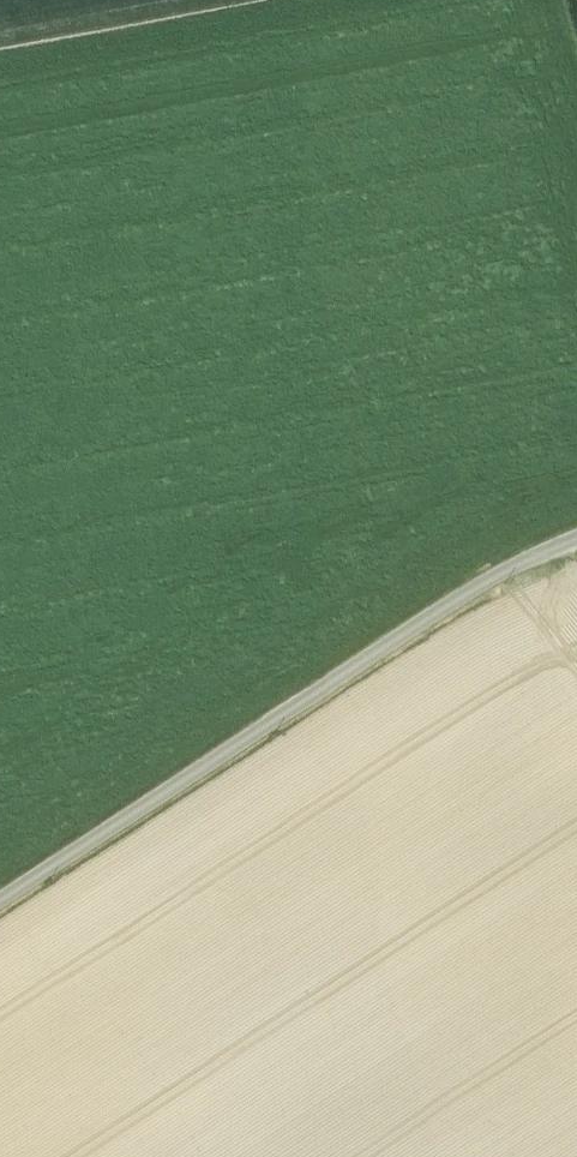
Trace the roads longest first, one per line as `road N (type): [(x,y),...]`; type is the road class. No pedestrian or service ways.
road 1 (unclassified): [(576,542),(495,579),(0,902)]

